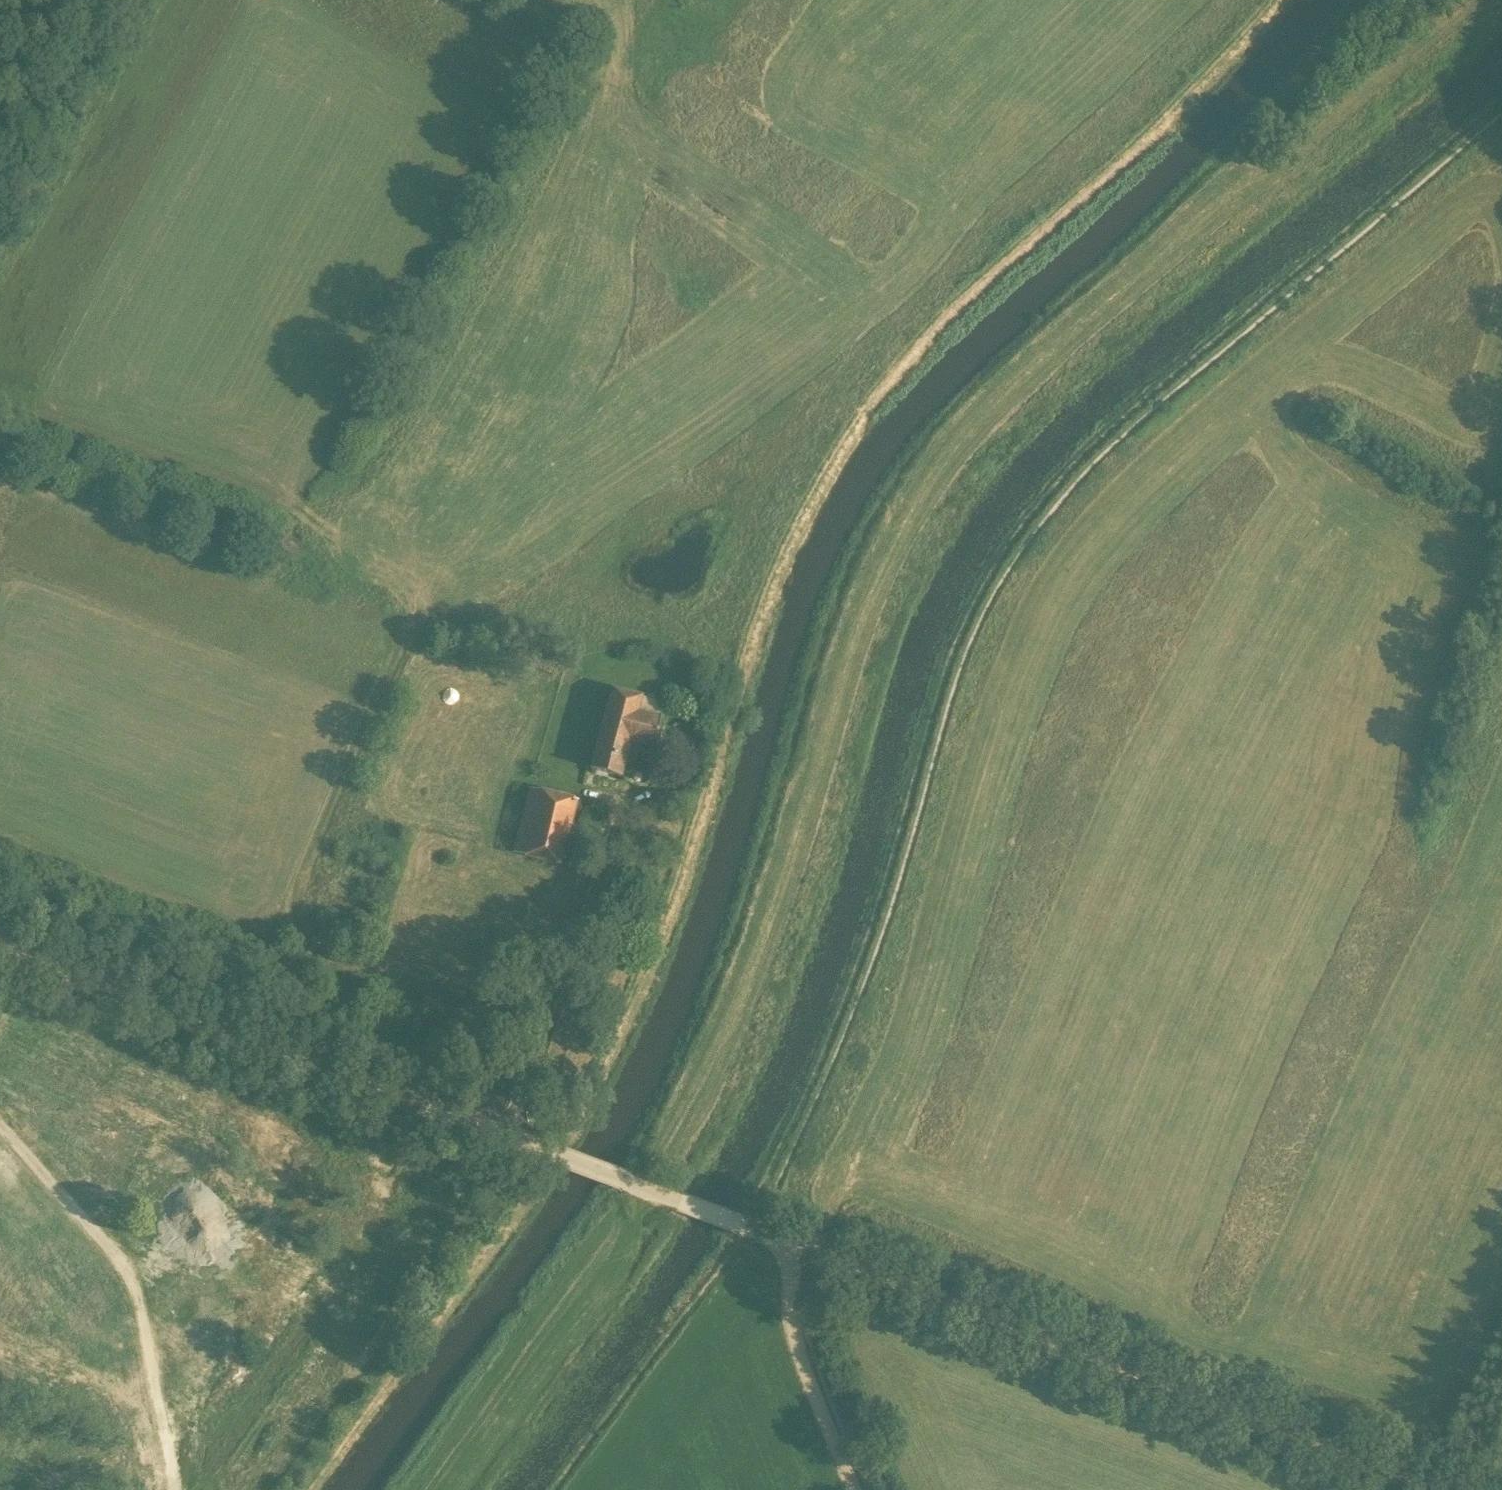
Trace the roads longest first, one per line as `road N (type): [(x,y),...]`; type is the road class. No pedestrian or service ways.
road 1 (track): [(1452,1489),(755,1228)]
road 2 (track): [(541,1146),(0,943)]
road 3 (track): [(790,1241),(784,1270),(790,1325),(856,1489)]
road 4 (track): [(632,1181),(748,1225)]

